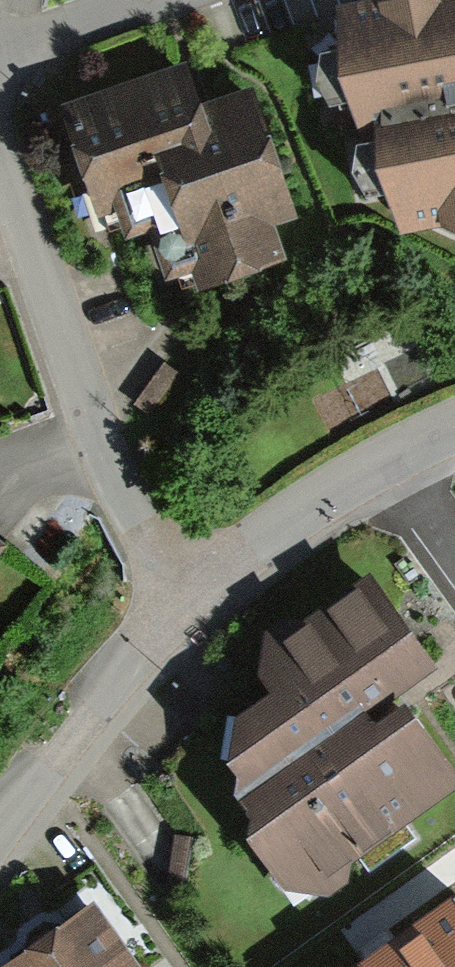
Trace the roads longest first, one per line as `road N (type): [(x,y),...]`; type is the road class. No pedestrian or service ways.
road 1 (residential): [(176,600),(95,424),(0,145)]
road 2 (residential): [(176,600),(358,468),(454,429)]
road 3 (residential): [(0,831),(176,600)]
road 4 (residential): [(144,0),(0,52)]

